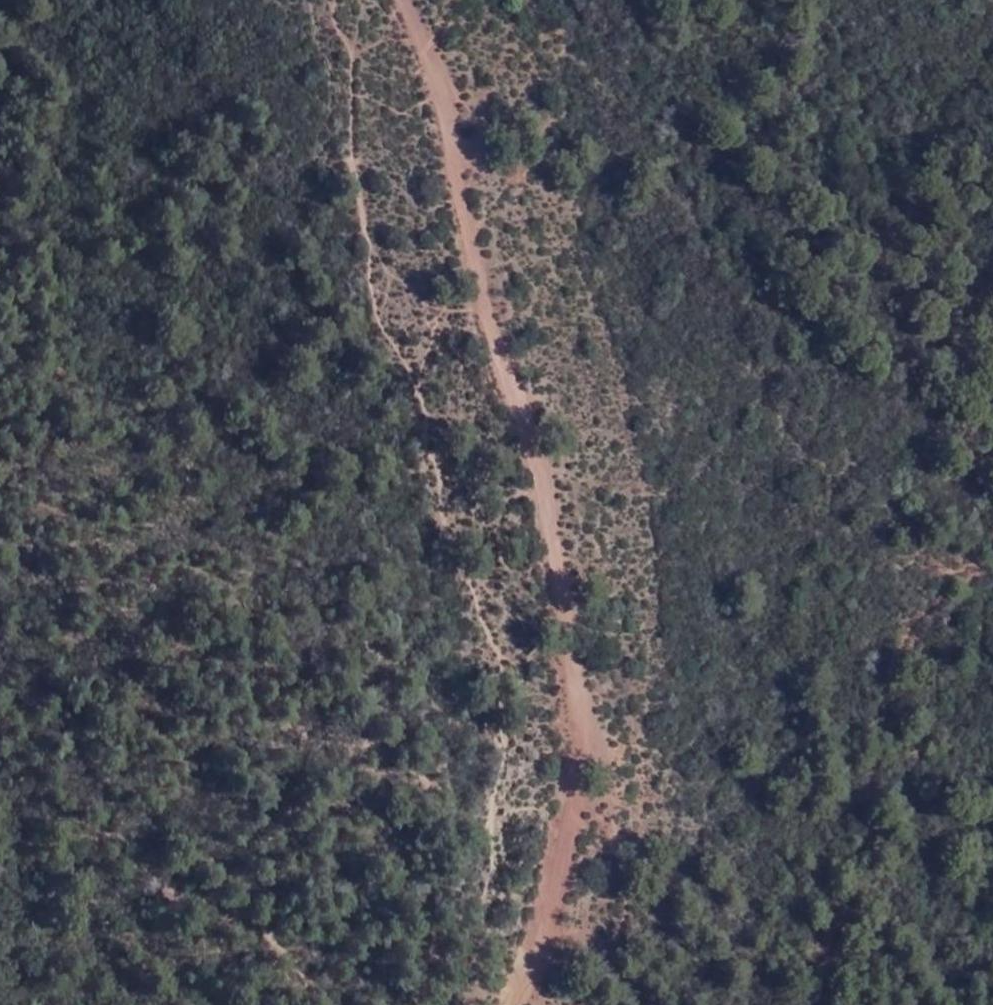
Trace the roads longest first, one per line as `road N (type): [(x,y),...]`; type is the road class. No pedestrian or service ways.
road 1 (track): [(516,1004),(553,915),(591,763),(567,582),(486,288),(457,115),(408,0)]

